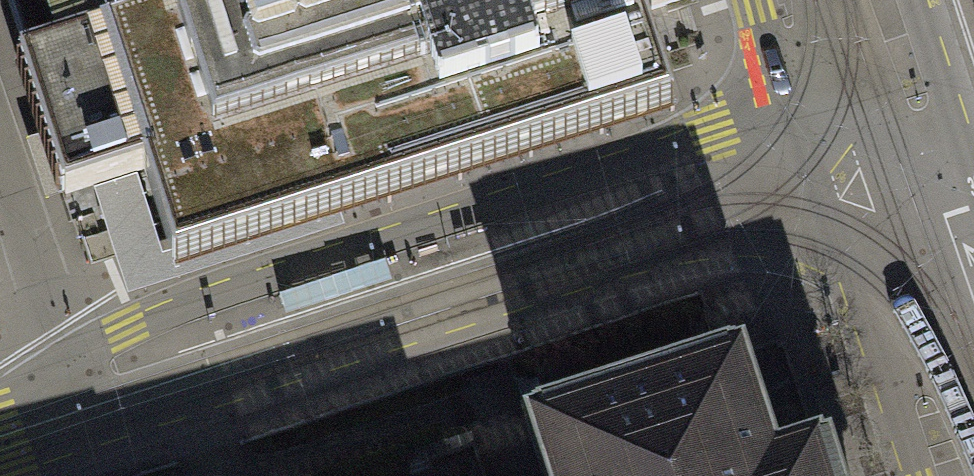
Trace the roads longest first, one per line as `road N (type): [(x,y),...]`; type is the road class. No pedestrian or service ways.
road 1 (tertiary): [(794,112),(205,298),(127,334),(107,354),(76,417)]
road 2 (primary): [(794,112),(916,475)]
road 3 (residential): [(76,417),(49,304),(0,164)]
road 4 (tertiary): [(973,207),(794,112)]
road 5 (primary): [(973,181),(916,0)]

